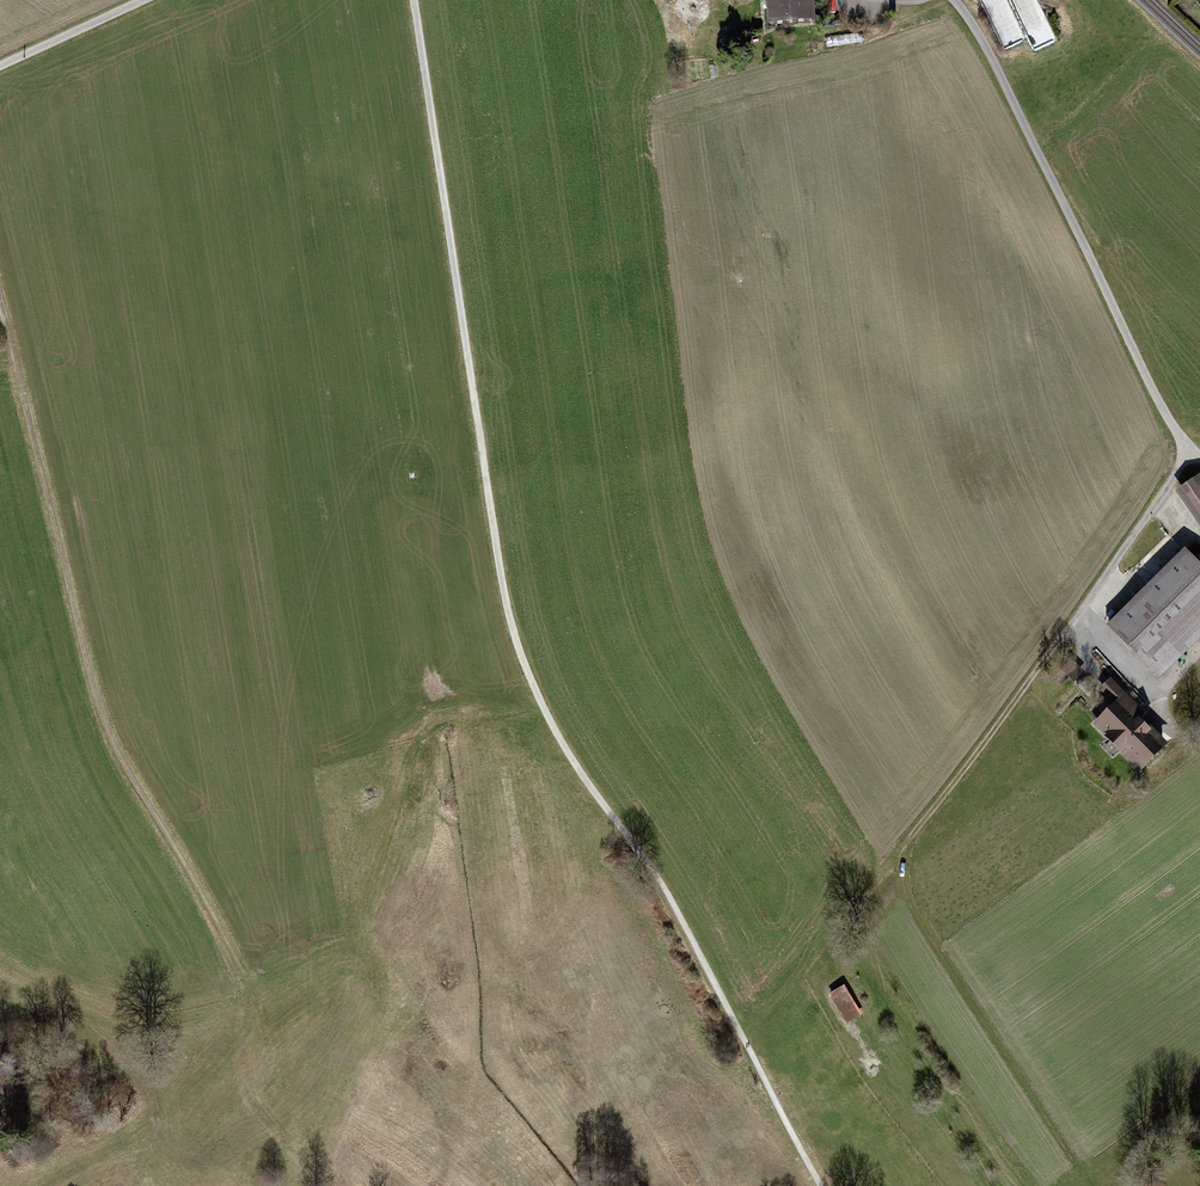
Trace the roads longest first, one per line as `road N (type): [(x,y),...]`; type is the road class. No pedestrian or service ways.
road 1 (track): [(821,1185),(665,888),(540,705),(510,623),(414,0)]
road 2 (track): [(0,304),(101,716),(240,971),(250,1099),(329,1185)]
road 3 (track): [(1191,455),(904,850),(744,1040)]
road 4 (track): [(1199,463),(1162,411),(990,57),(953,0)]
road 5 (track): [(0,66),(141,0)]

